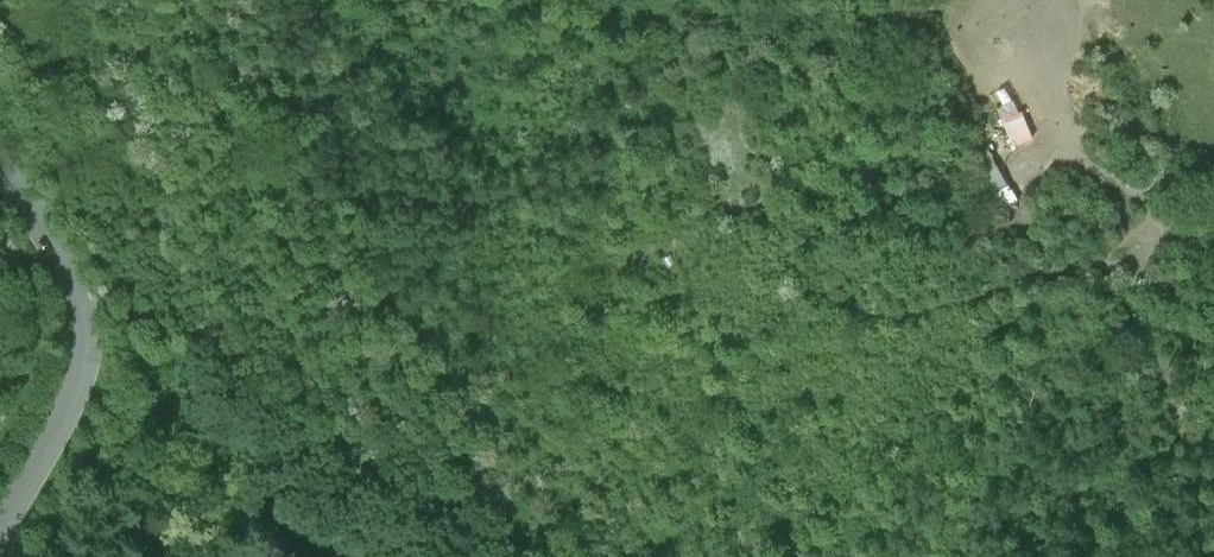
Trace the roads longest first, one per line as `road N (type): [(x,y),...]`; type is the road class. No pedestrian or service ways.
road 1 (track): [(1213,230),(899,309),(847,294),(815,278),(690,99),(687,0)]
road 2 (track): [(1212,556),(1168,490),(1185,427),(1147,311),(1134,200),(1079,138),(1069,111)]
road 3 (tertiary): [(0,527),(69,407),(85,332),(73,287),(0,159)]
road 4 (track): [(400,289),(496,392),(691,556)]
road 5 (track): [(1105,168),(1055,171),(1039,184),(1038,230),(1072,265),(1049,287),(1053,309),(1064,326),(1084,333),(1147,311)]

